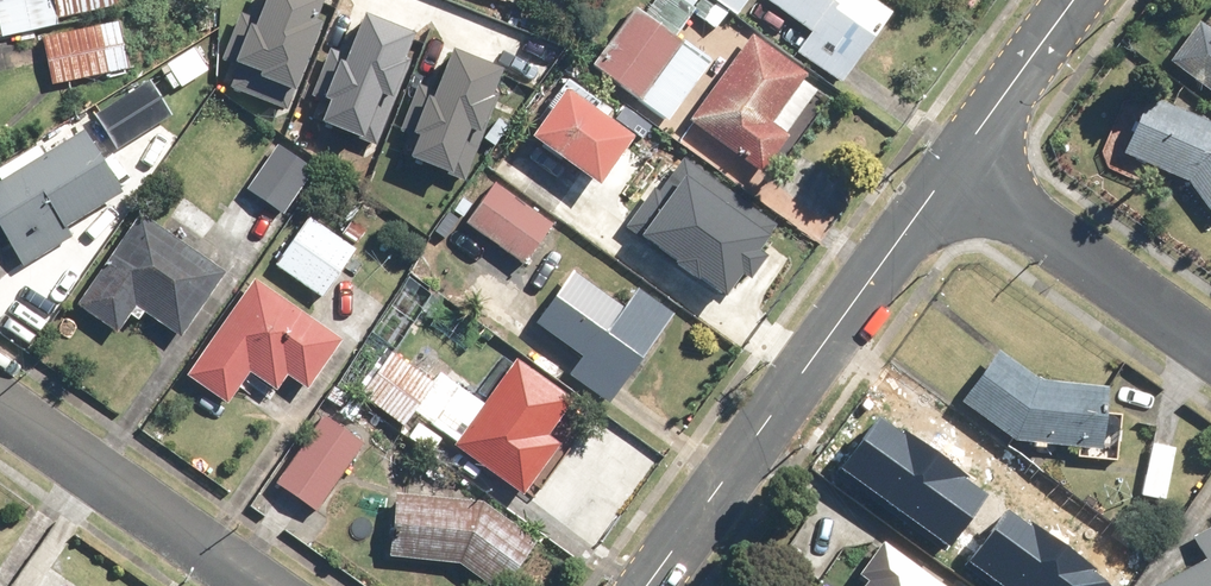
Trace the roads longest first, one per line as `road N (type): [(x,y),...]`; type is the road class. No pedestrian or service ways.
road 1 (residential): [(950,168),(645,585)]
road 2 (residential): [(950,168),(1210,350)]
road 3 (residential): [(0,408),(254,585)]
road 4 (residential): [(1072,0),(950,168)]

